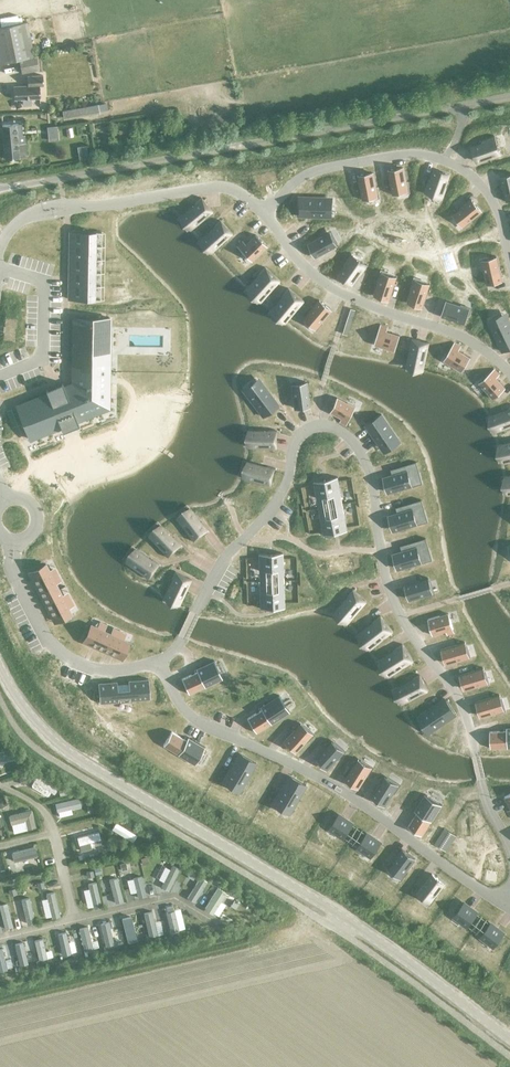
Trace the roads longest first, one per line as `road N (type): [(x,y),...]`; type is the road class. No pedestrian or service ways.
road 1 (tertiary): [(509,1041),(325,906),(74,759),(28,716),(0,670)]
road 2 (unclassified): [(0,190),(509,98)]

